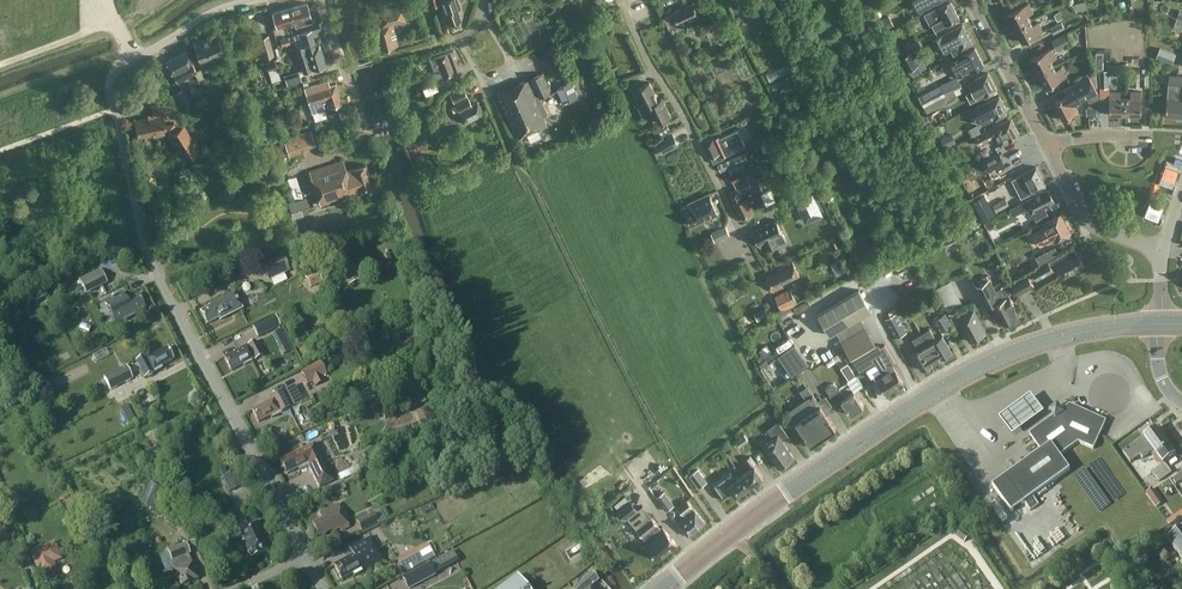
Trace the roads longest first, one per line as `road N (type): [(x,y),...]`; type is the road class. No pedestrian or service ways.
road 1 (residential): [(306,561),(151,266),(110,91),(118,68),(211,12),(249,0)]
road 2 (primary): [(730,534),(991,360),(1063,334),(1161,323)]
road 3 (residential): [(758,271),(621,0)]
road 4 (residential): [(1161,251),(1088,222),(1047,143)]
road 5 (residential): [(1047,143),(972,0)]

